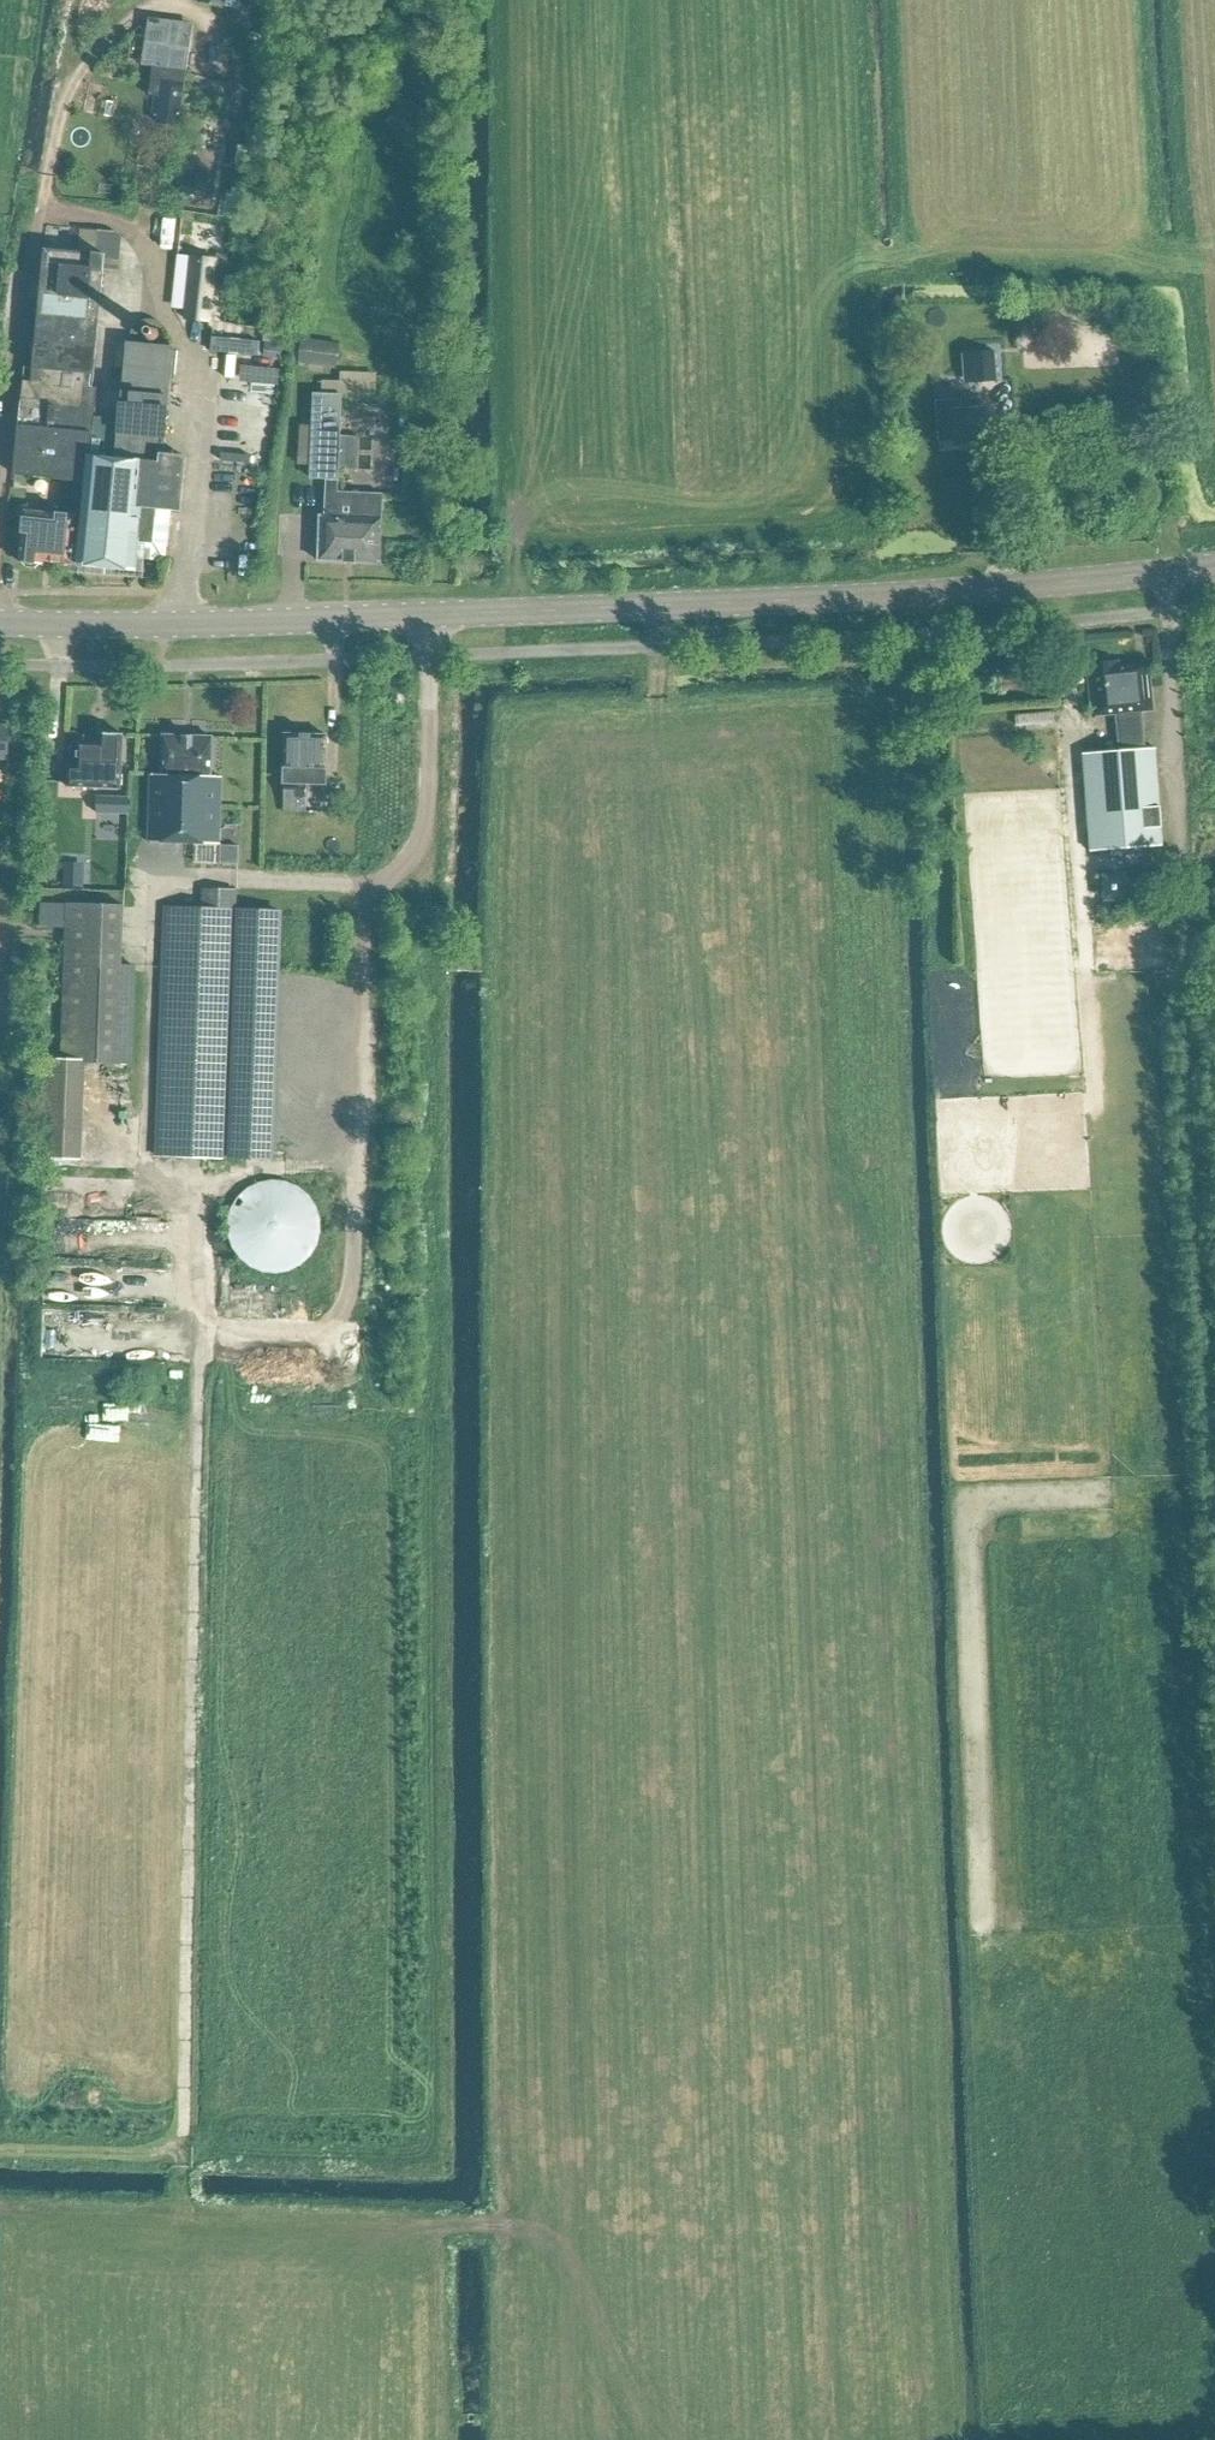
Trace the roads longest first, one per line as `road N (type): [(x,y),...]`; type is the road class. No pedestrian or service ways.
road 1 (secondary): [(1214,566),(818,599),(163,625),(0,621)]
road 2 (track): [(1187,946),(1214,1278)]

